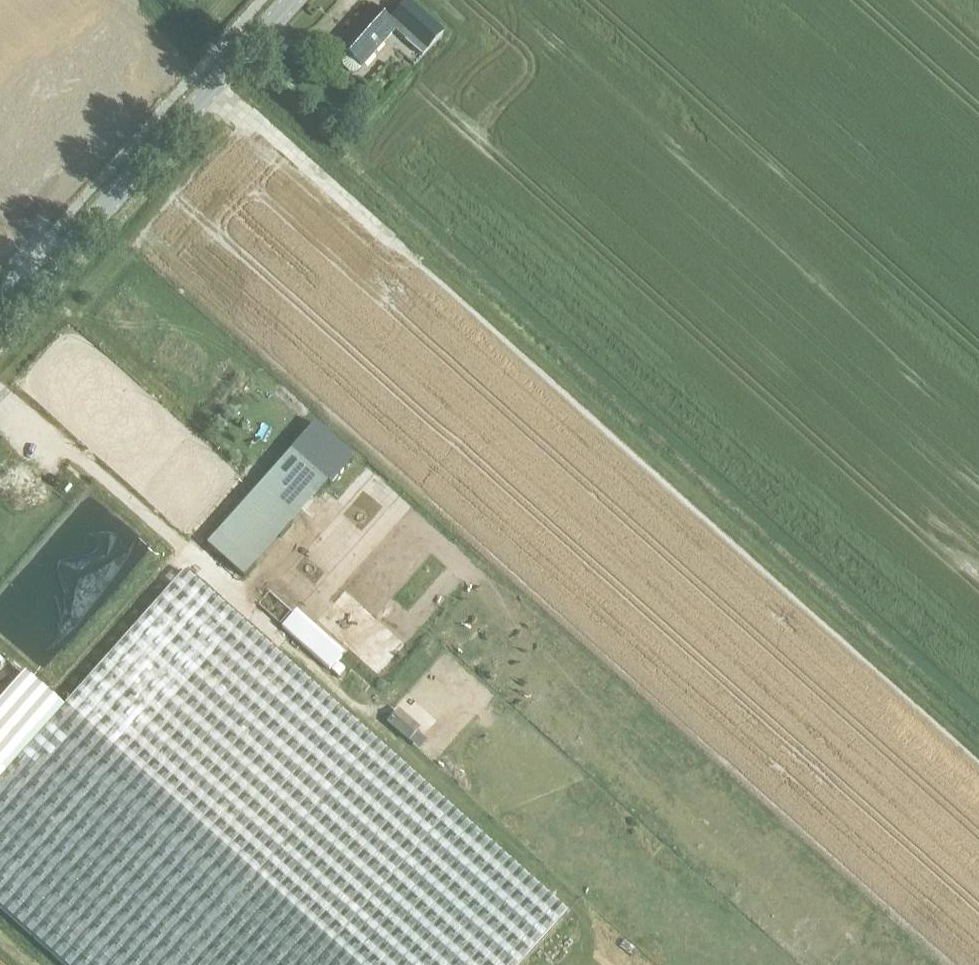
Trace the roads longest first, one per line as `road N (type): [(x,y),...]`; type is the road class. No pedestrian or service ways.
road 1 (tertiary): [(0,325),(291,0)]

